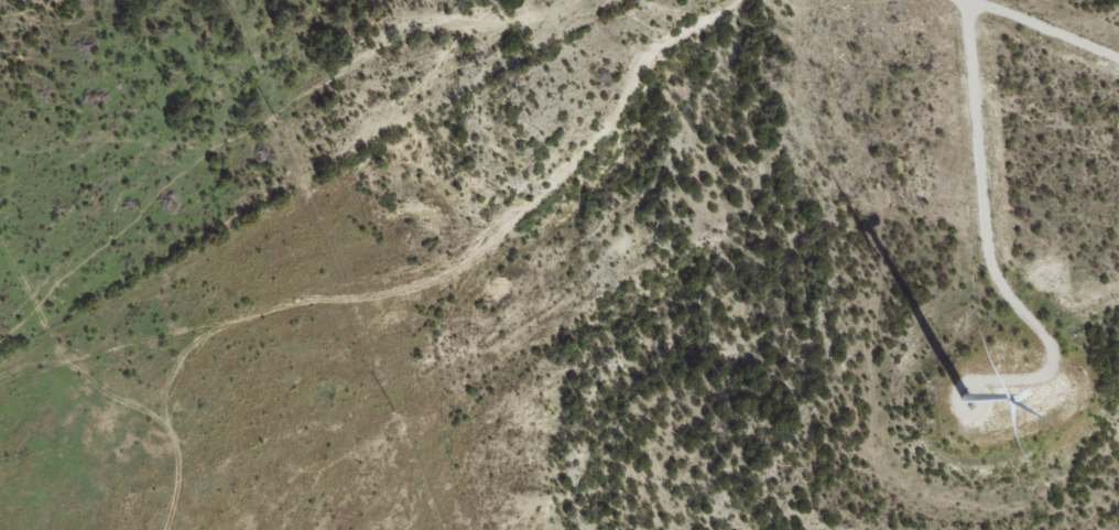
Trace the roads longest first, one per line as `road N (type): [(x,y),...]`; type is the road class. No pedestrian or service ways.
road 1 (residential): [(769,0),(691,120),(419,442),(289,529)]
road 2 (residential): [(419,442),(502,269),(573,203),(635,115),(709,48),(745,37)]
road 3 (residential): [(175,529),(171,462),(153,422),(109,386),(20,260),(0,194)]

